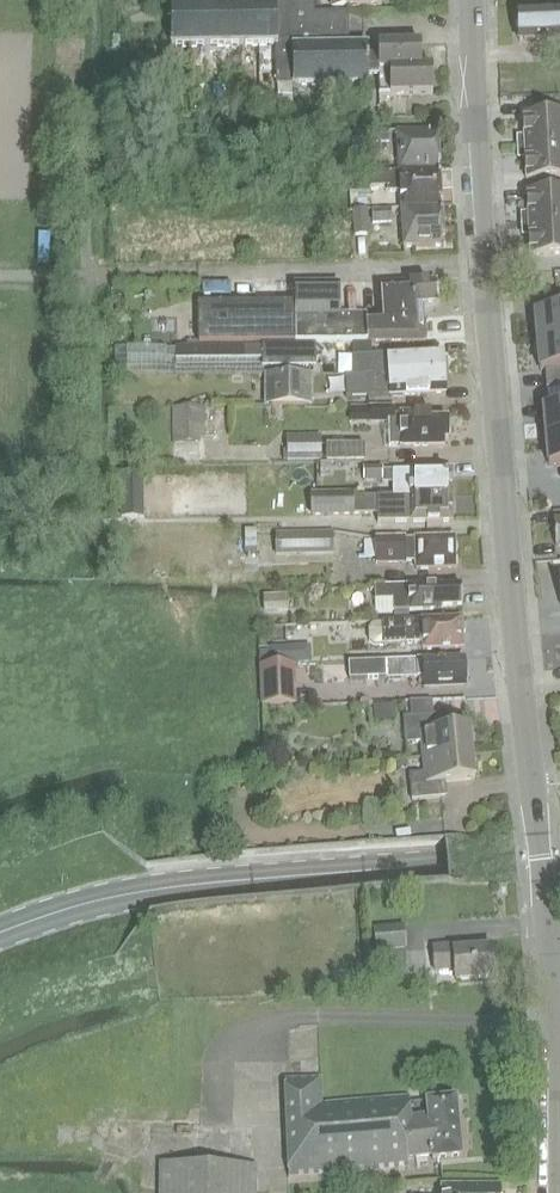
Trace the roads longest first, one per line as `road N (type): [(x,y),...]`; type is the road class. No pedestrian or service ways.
road 1 (tertiary): [(532,785),(483,267),(475,0)]
road 2 (secondary): [(0,933),(114,898),(192,884),(559,857)]
road 3 (tertiary): [(555,1192),(557,1066),(532,785)]

